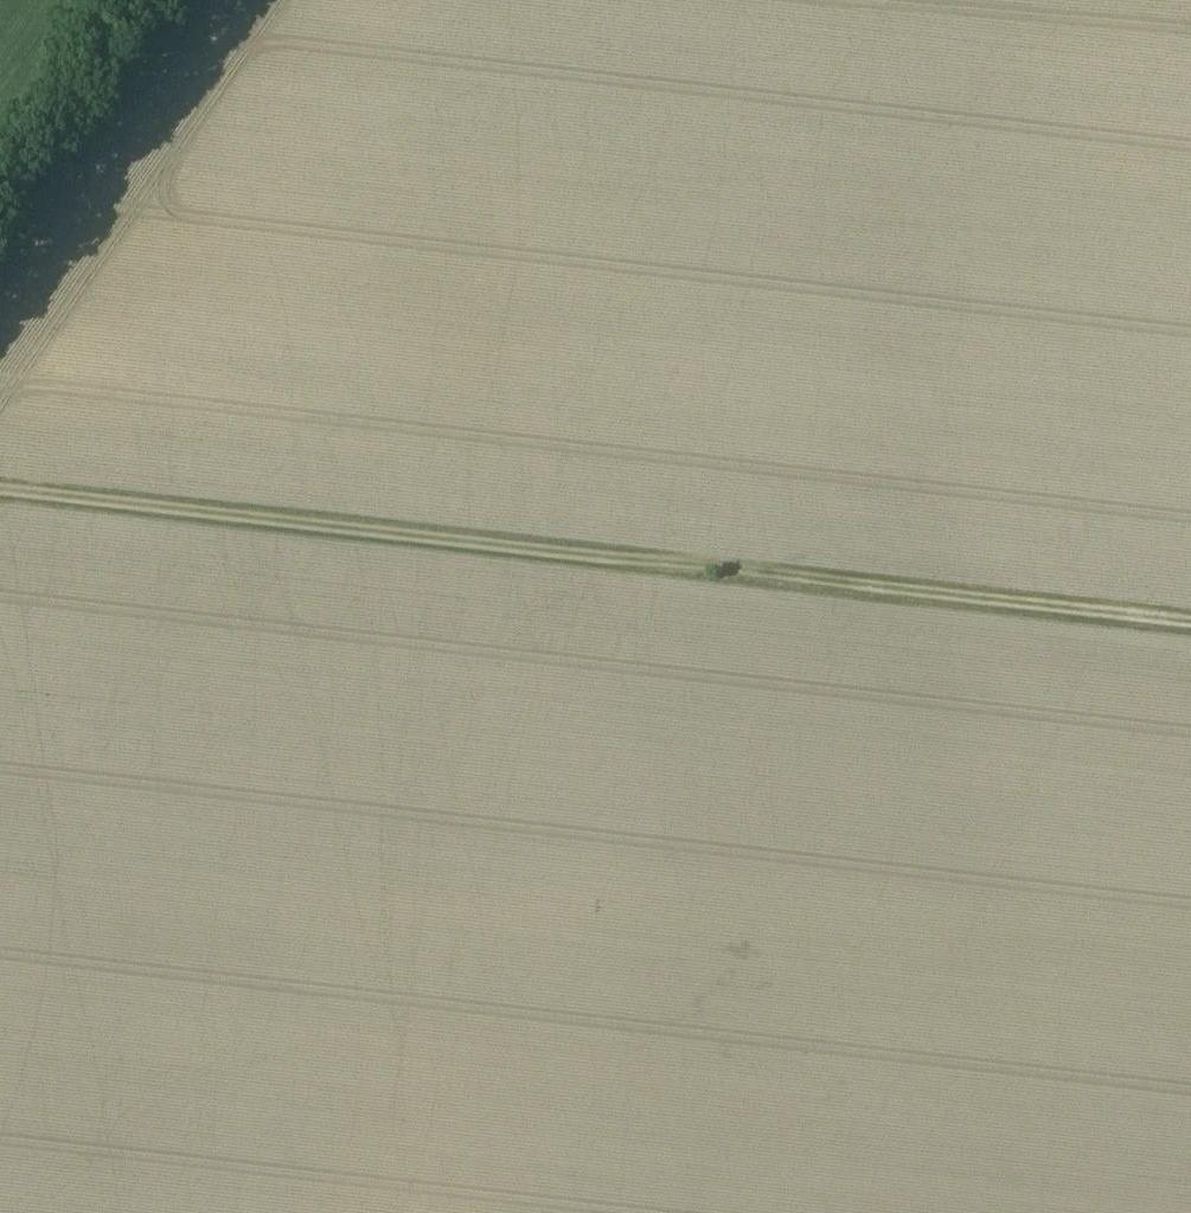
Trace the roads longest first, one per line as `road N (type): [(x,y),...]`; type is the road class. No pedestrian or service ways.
road 1 (track): [(0,478),(1190,616)]

